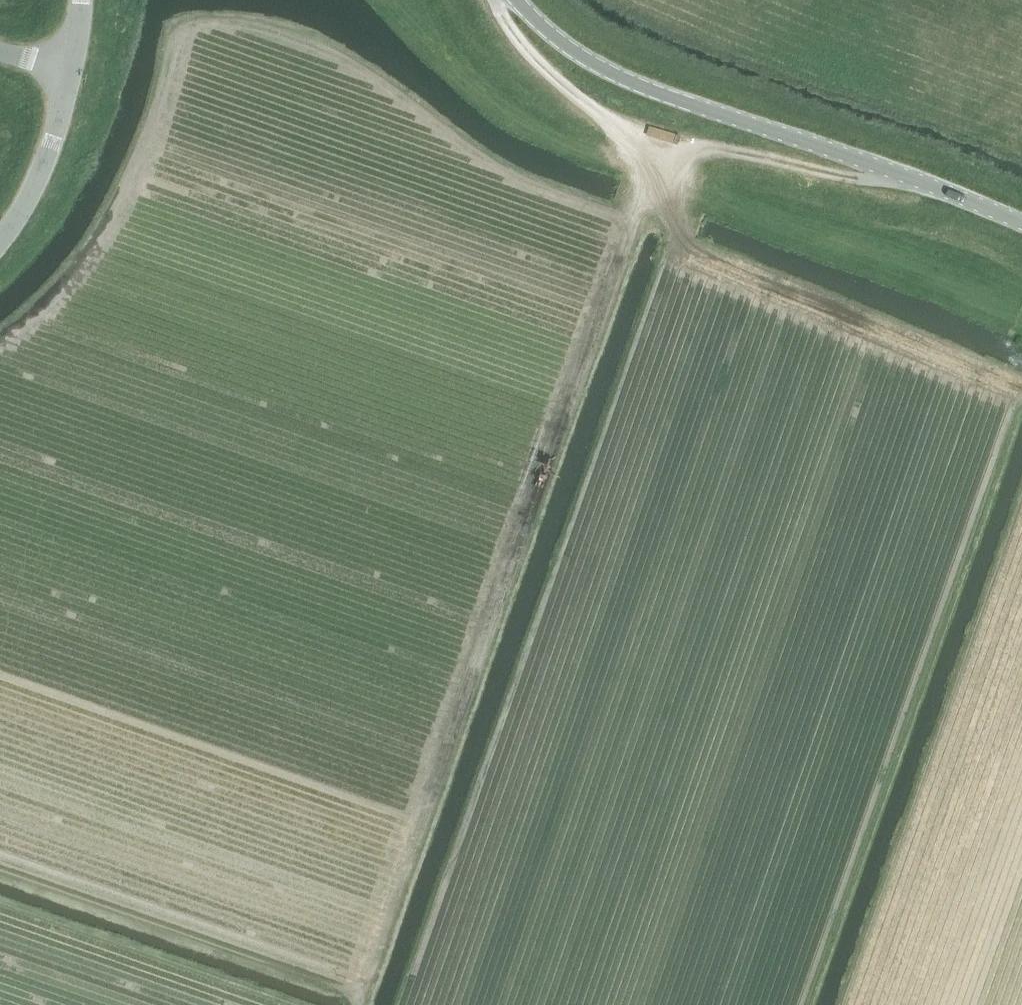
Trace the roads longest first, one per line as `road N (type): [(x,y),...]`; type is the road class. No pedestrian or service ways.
road 1 (unclassified): [(1021,222),(640,85),(573,51),(516,0)]
road 2 (unclassified): [(68,72),(36,188),(0,244)]

